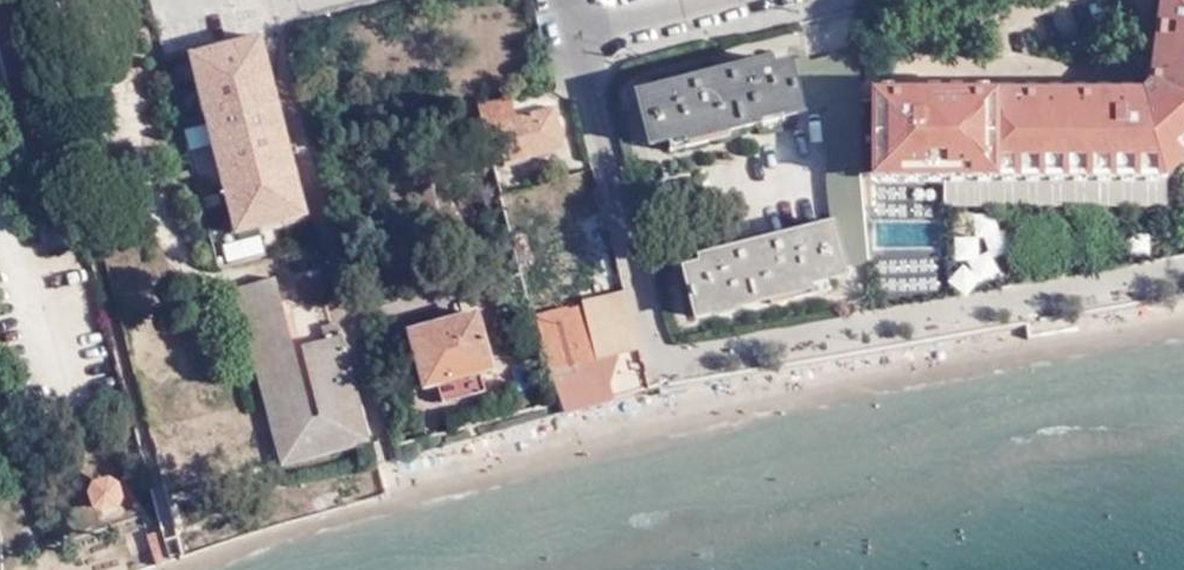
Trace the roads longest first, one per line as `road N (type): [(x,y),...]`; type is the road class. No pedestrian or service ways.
road 1 (residential): [(121,367),(25,0)]
road 2 (residential): [(579,35),(665,387)]
road 3 (residential): [(709,0),(579,35)]

